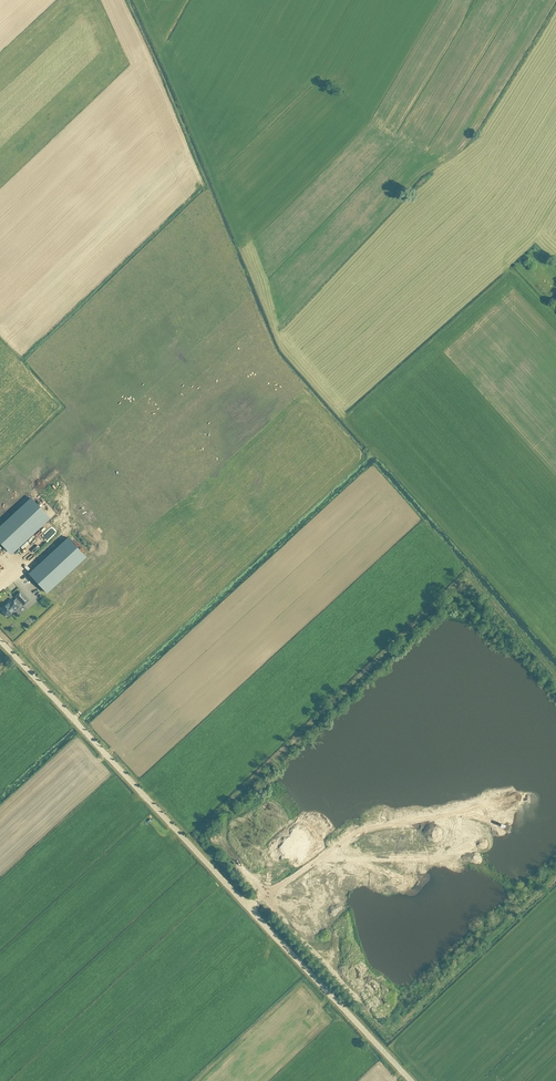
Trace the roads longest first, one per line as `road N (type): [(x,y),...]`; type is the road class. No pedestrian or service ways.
road 1 (unclassified): [(411,1080),(0,639)]

